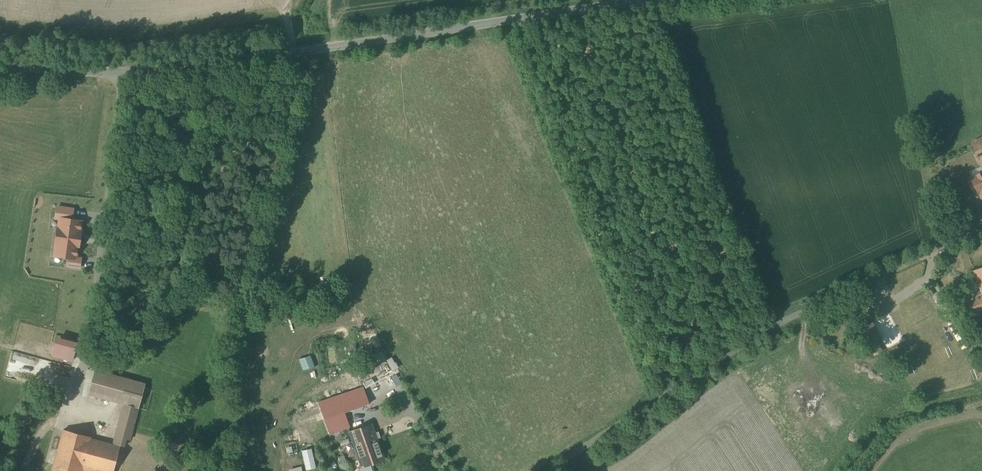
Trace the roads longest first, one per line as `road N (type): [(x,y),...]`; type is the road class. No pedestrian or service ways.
road 1 (unclassified): [(645,0),(160,72),(0,69)]
road 2 (unclassified): [(981,222),(767,326),(533,470)]

